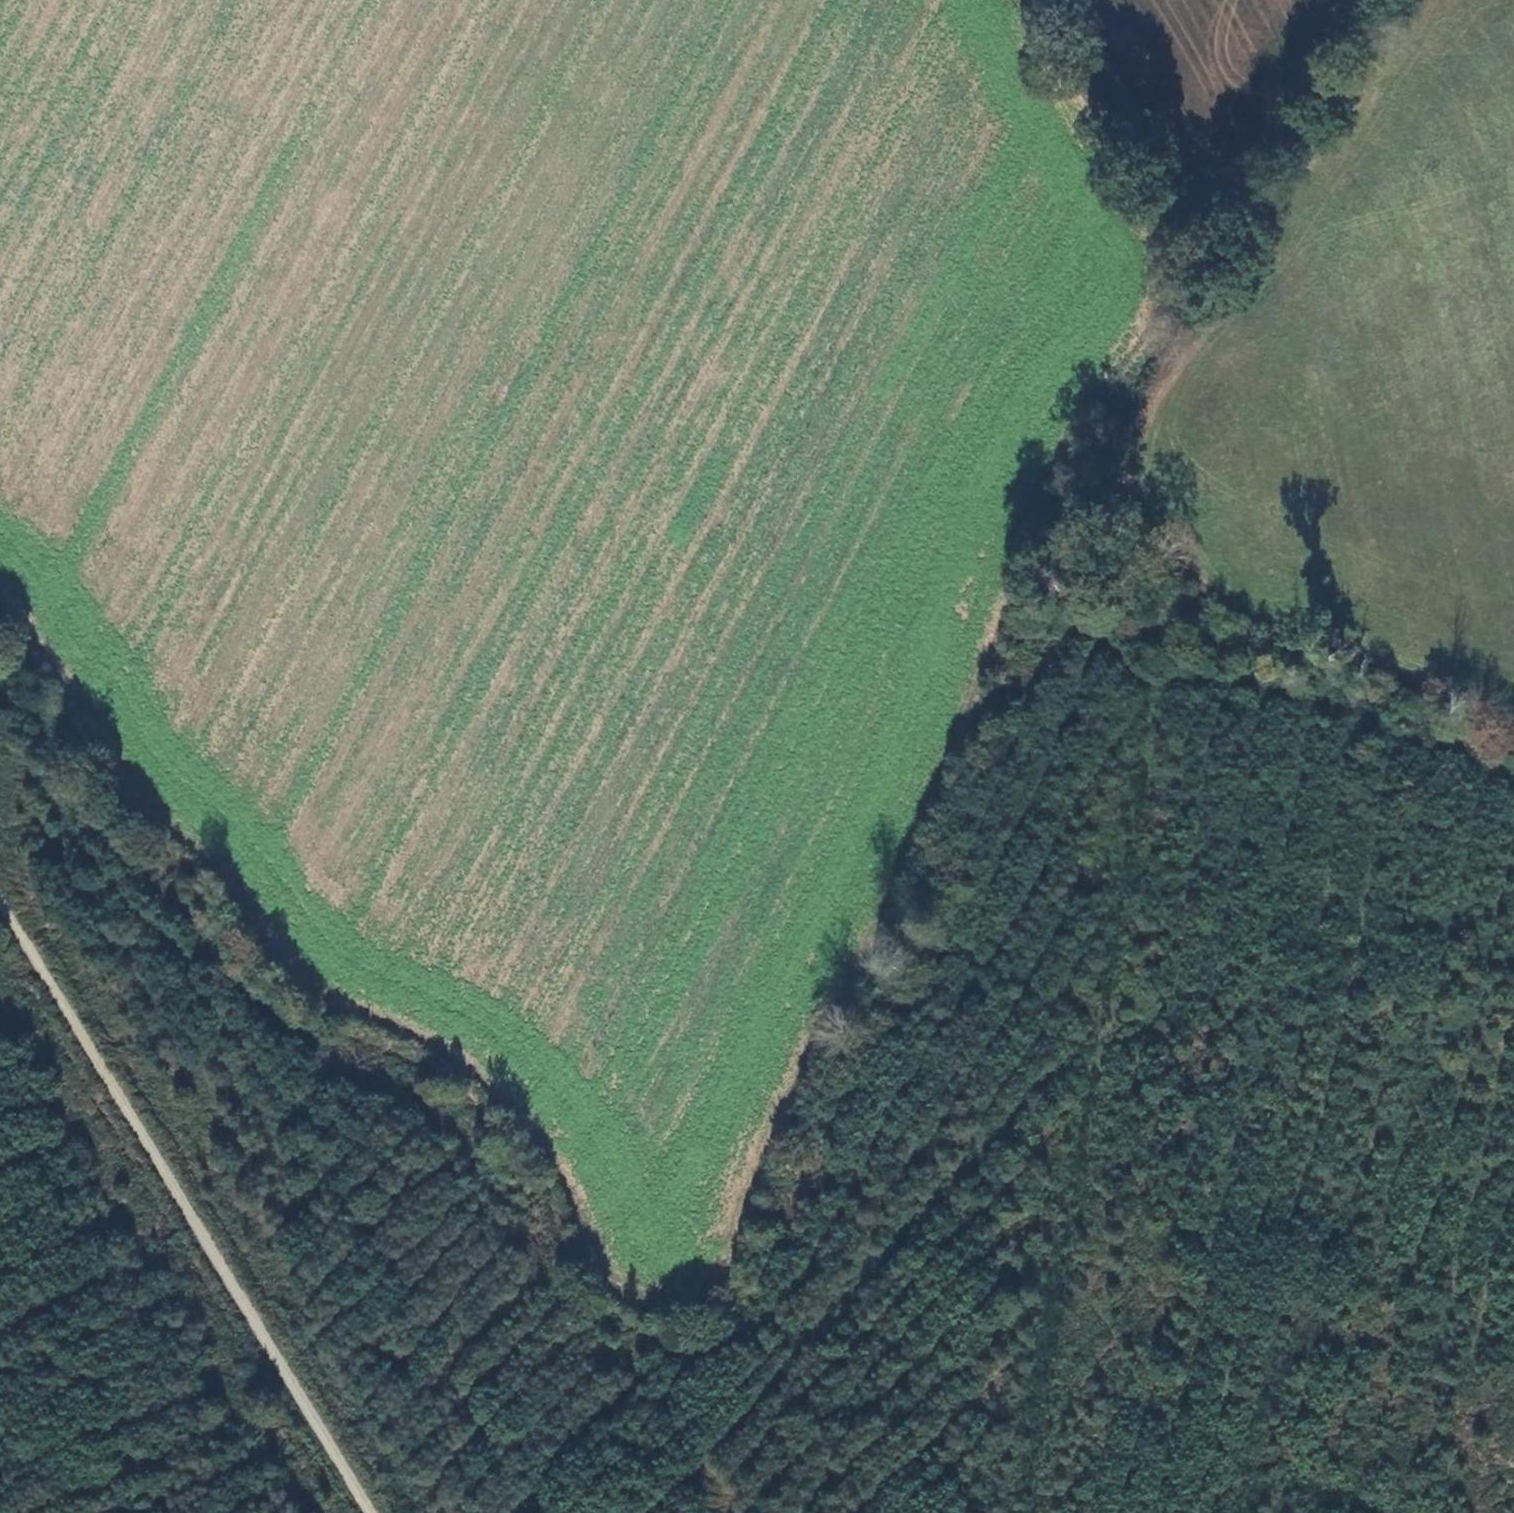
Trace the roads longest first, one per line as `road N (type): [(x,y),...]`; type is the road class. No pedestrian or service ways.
road 1 (track): [(1157,675),(1101,1128),(1029,1512)]
road 2 (track): [(0,901),(370,1512)]

